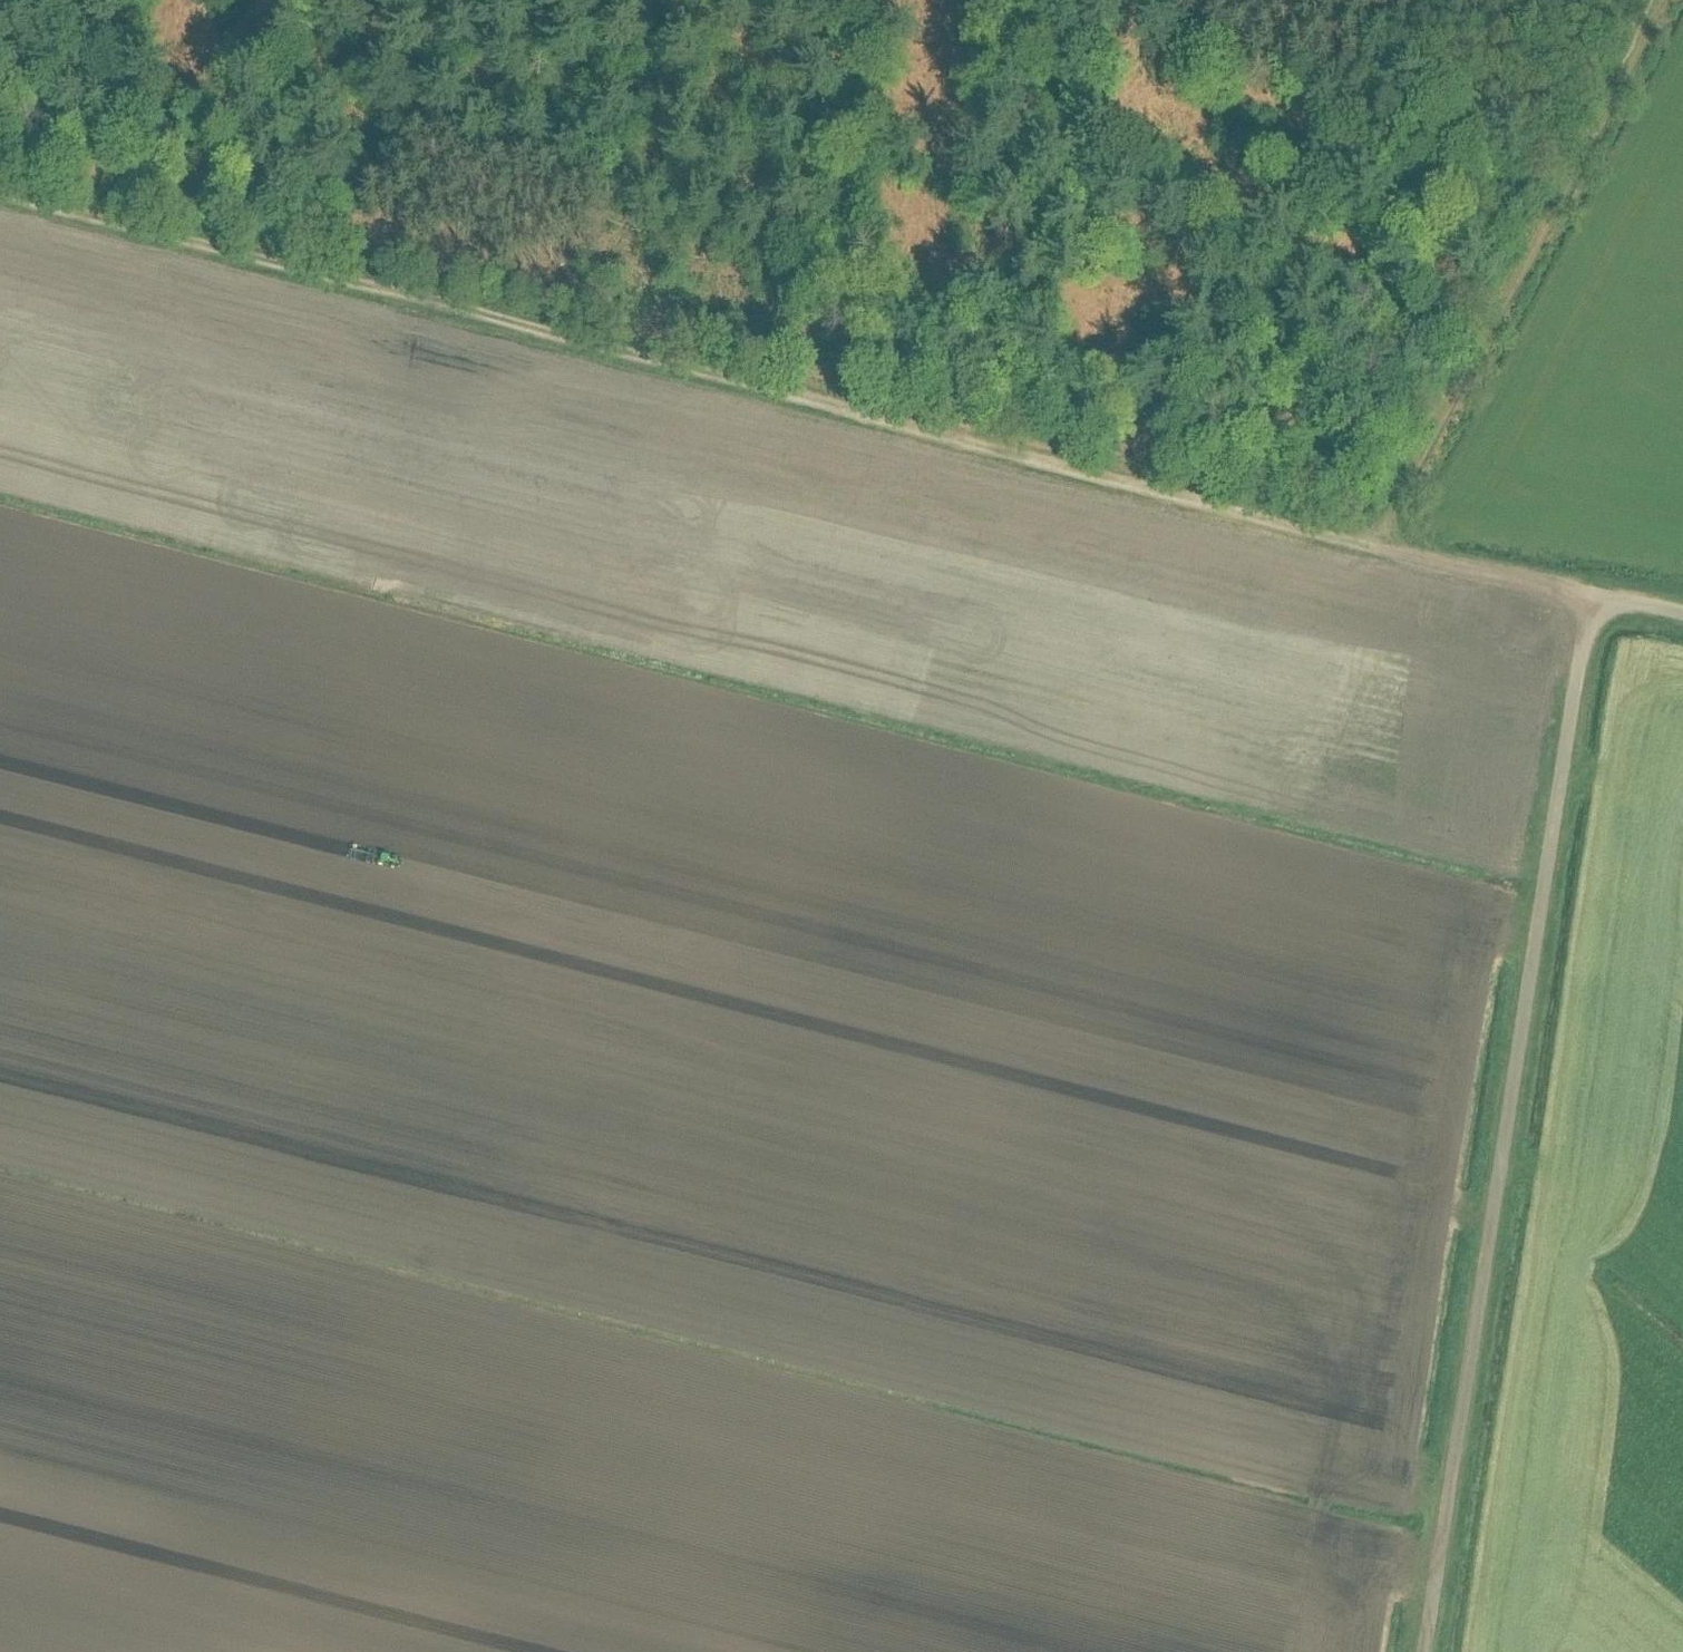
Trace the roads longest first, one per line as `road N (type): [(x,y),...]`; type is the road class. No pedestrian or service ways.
road 1 (track): [(0,190),(1590,598)]
road 2 (unclassified): [(1426,1651),(1590,598),(1682,617)]
road 3 (track): [(1624,73),(1374,548)]

